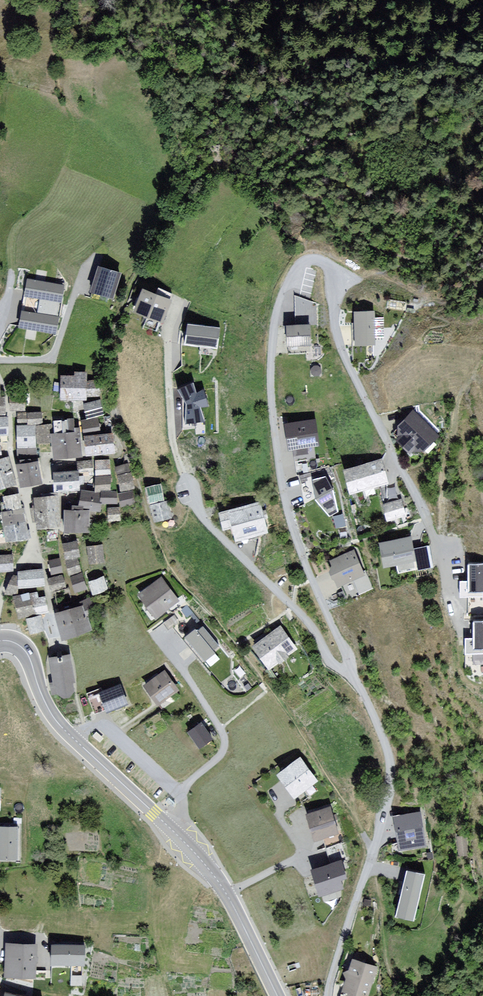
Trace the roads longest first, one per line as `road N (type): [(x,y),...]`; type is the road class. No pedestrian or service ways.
road 1 (residential): [(331,995),(391,795),(392,760),(284,497),(274,336),(290,282),(309,263),(331,271),(339,339),(425,511),(464,633)]
road 2 (tertiary): [(0,641),(26,651),(53,716),(216,877),(279,995)]

